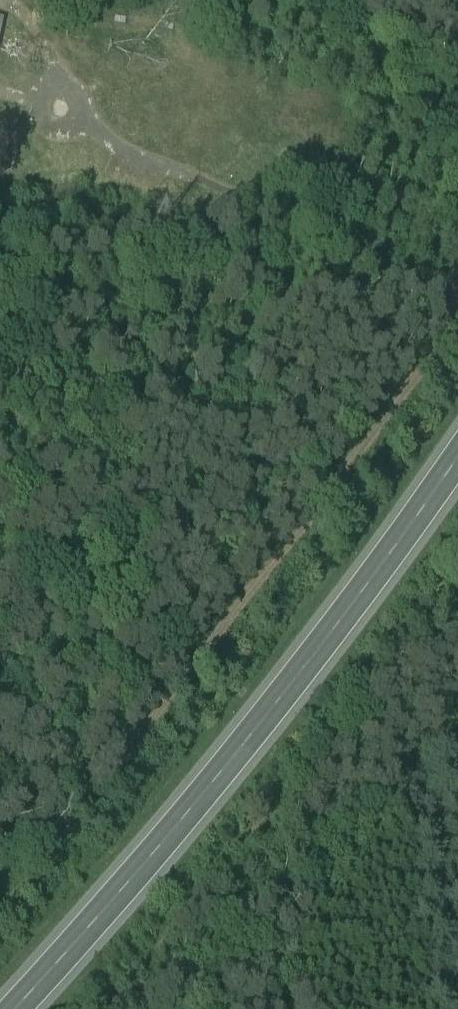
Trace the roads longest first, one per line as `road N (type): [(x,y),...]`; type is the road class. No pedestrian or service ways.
road 1 (track): [(457,316),(218,643),(0,906)]
road 2 (primary): [(8,1008),(134,874),(407,530),(457,453)]

